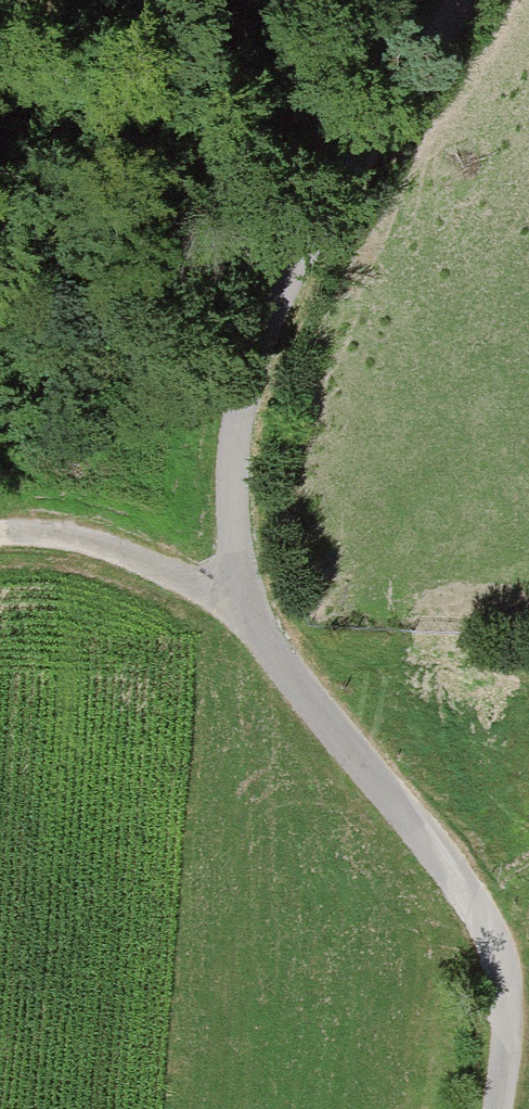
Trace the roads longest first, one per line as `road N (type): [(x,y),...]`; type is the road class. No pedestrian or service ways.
road 1 (track): [(465,0),(277,322),(243,408),(230,502),(244,616),(453,872),(485,927),(500,970),(498,1108)]
road 2 (track): [(0,534),(88,540),(244,616)]

